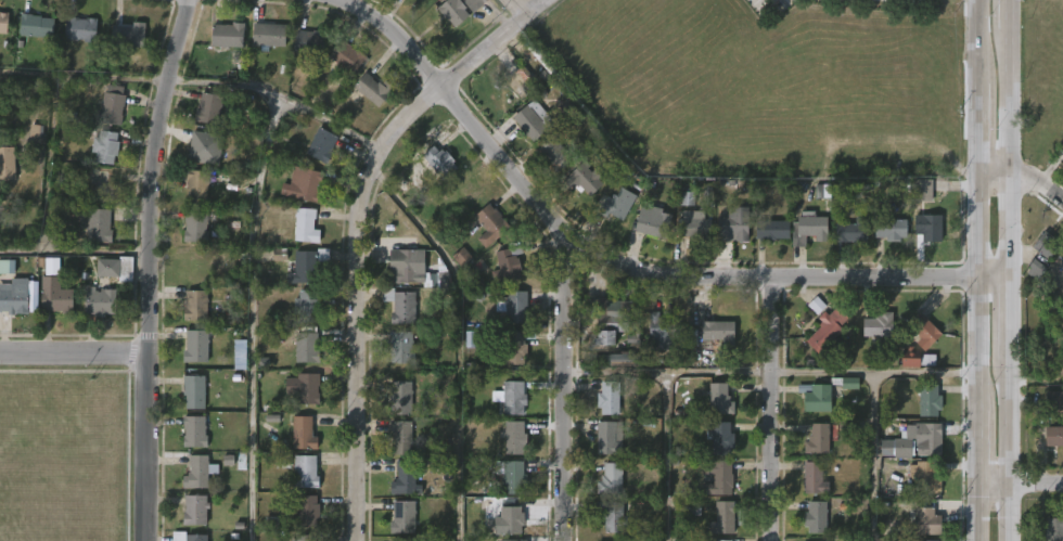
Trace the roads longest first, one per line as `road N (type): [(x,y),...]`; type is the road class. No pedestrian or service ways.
road 1 (residential): [(344,0),(382,26),(444,90),(534,207),(597,256),(696,283),(1013,284)]
road 2 (residential): [(523,14),(390,139),(359,209),(357,540)]
road 3 (residential): [(191,0),(163,108),(152,201),(145,540)]
road 4 (secondary): [(973,0),(978,540)]
road 5 (residential): [(566,237),(564,540)]
road 6 (residential): [(773,283),(772,540)]
road 7 (secondary): [(1013,284),(1010,30)]
road 8 (secondary): [(1010,540),(1012,356)]
road 9 (residential): [(0,352),(145,355)]

